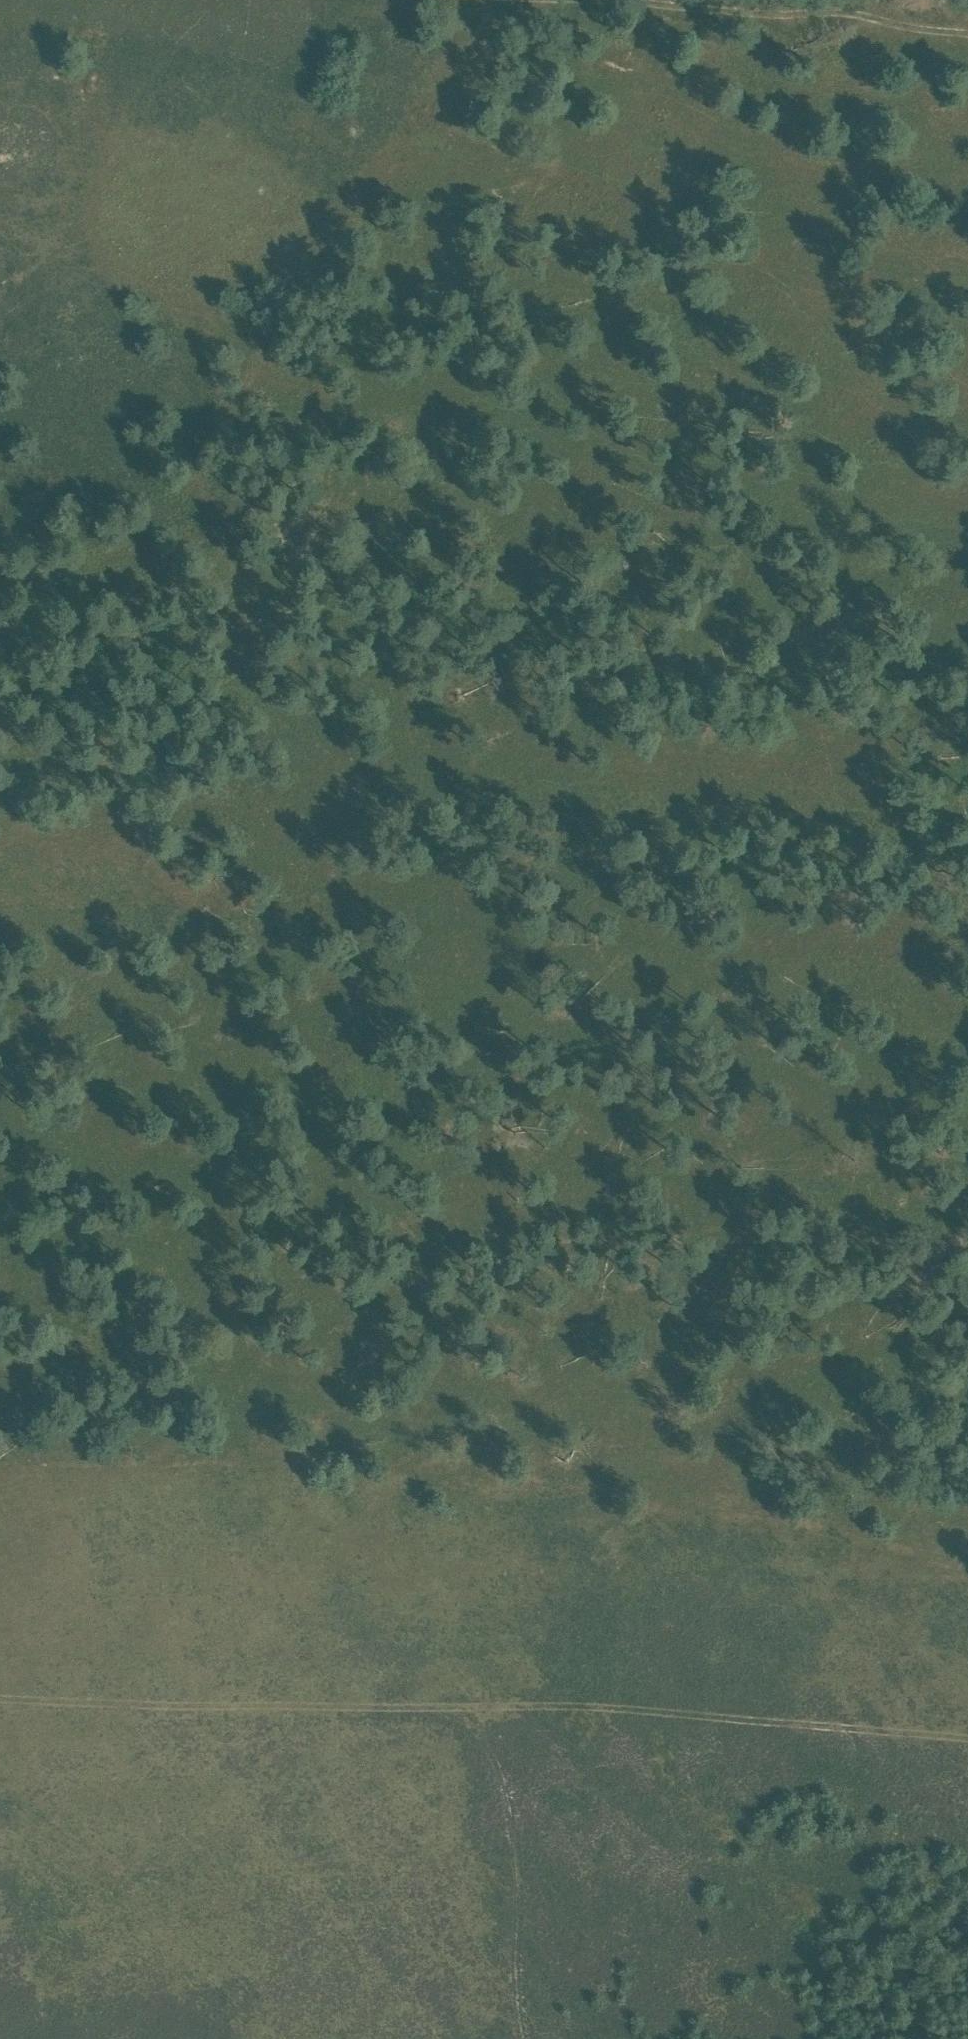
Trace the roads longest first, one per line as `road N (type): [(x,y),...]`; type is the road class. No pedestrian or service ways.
road 1 (track): [(967,1738),(600,1707),(0,1700)]
road 2 (track): [(587,0),(967,35)]
road 3 (track): [(464,1707),(496,1763),(515,1857),(520,2038)]

